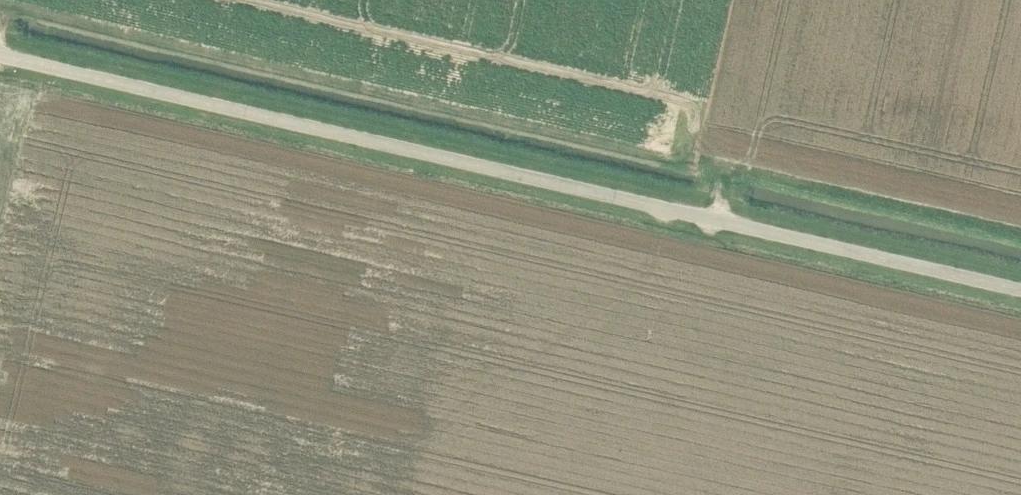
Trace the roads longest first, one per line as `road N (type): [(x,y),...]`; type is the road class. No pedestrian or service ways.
road 1 (unclassified): [(1020,291),(0,55)]

